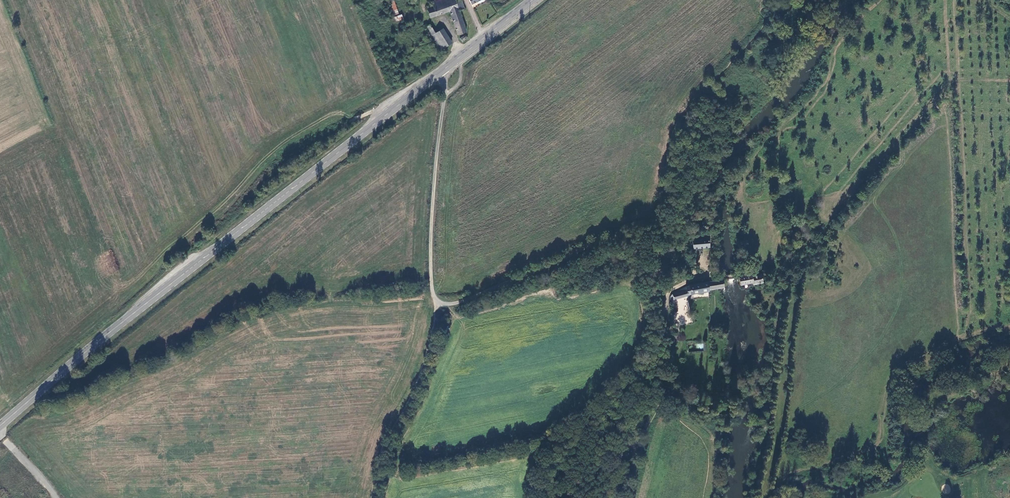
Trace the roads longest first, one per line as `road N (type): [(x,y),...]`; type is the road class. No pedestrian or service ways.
road 1 (secondary): [(0,427),(532,0)]
road 2 (track): [(764,497),(796,294),(770,272)]

